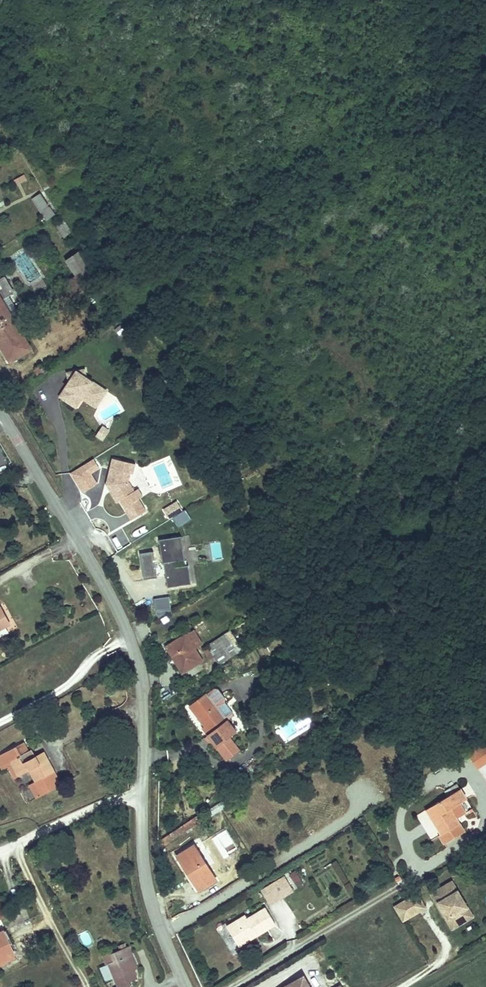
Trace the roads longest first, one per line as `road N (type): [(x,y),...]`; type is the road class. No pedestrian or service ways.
road 1 (residential): [(187,986),(155,900),(151,676),(134,632),(0,413)]

